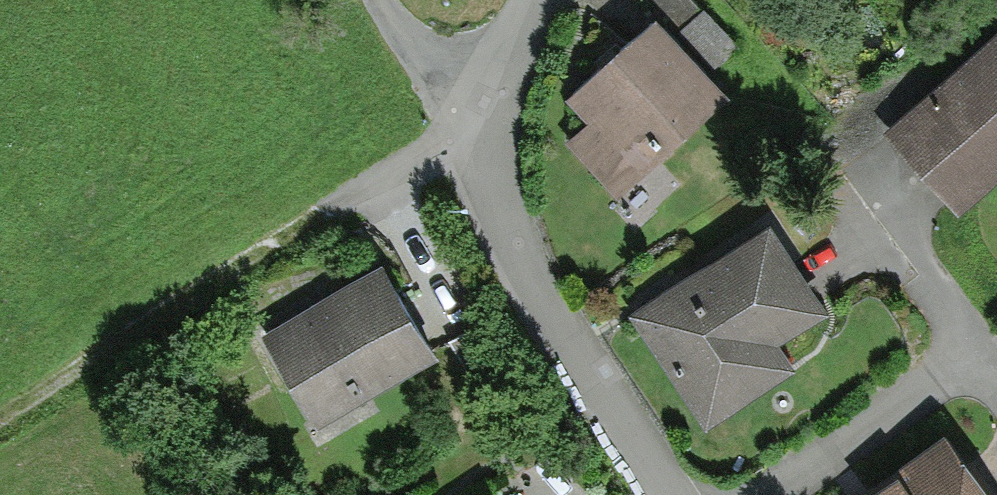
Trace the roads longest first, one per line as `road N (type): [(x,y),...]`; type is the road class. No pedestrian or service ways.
road 1 (track): [(0,422),(225,274),(486,122)]
road 2 (residential): [(670,494),(576,353),(521,244),(488,159),(486,122)]
road 3 (residential): [(380,0),(486,122)]
road 4 (residential): [(486,122),(533,0)]

